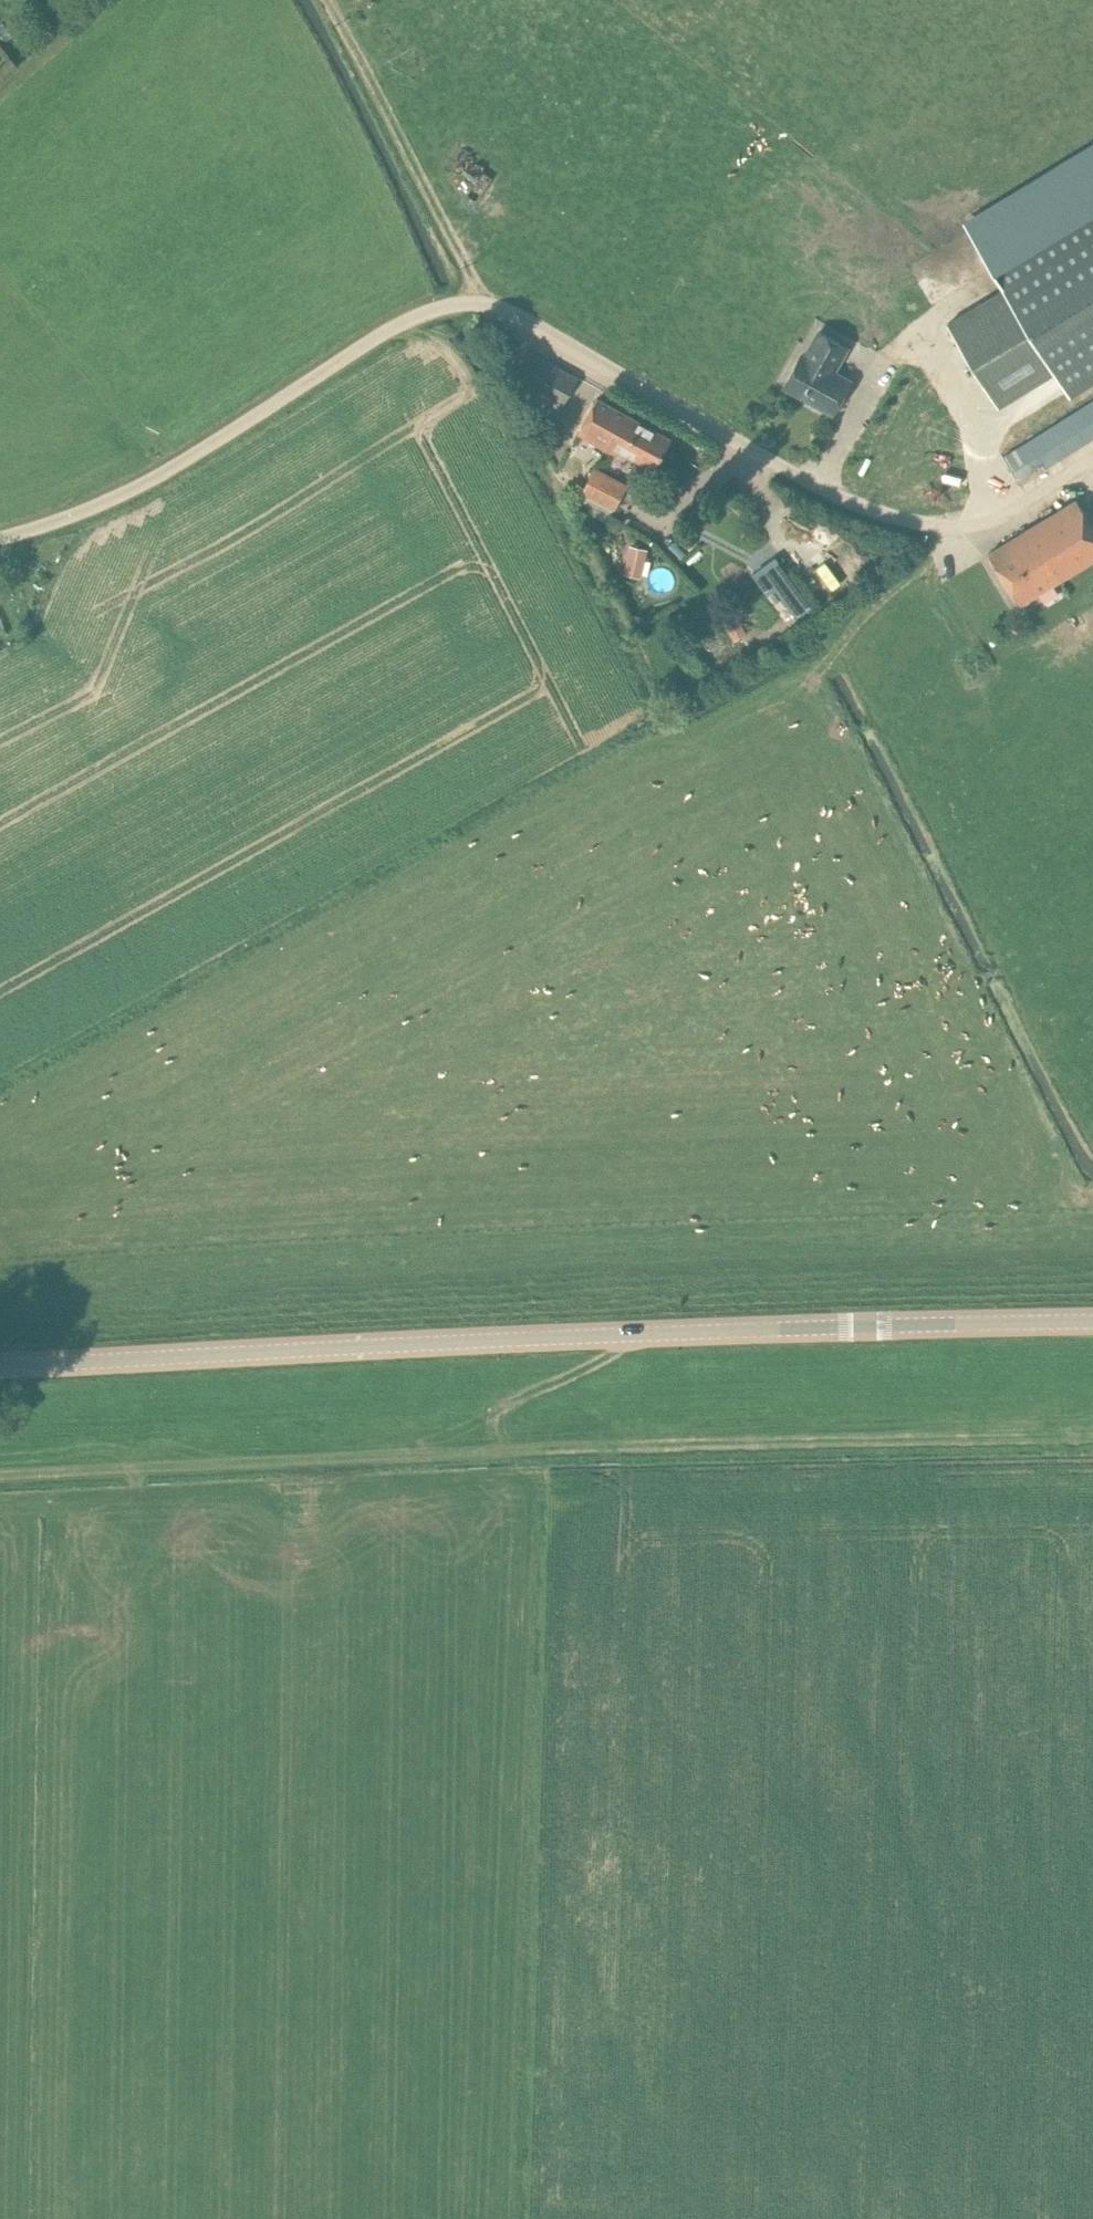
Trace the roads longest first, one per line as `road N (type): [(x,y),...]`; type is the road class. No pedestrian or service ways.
road 1 (secondary): [(1092,1327),(0,1360)]
road 2 (unclassified): [(977,529),(900,516),(797,476),(503,308),(468,308),(405,325),(97,515),(0,545)]

